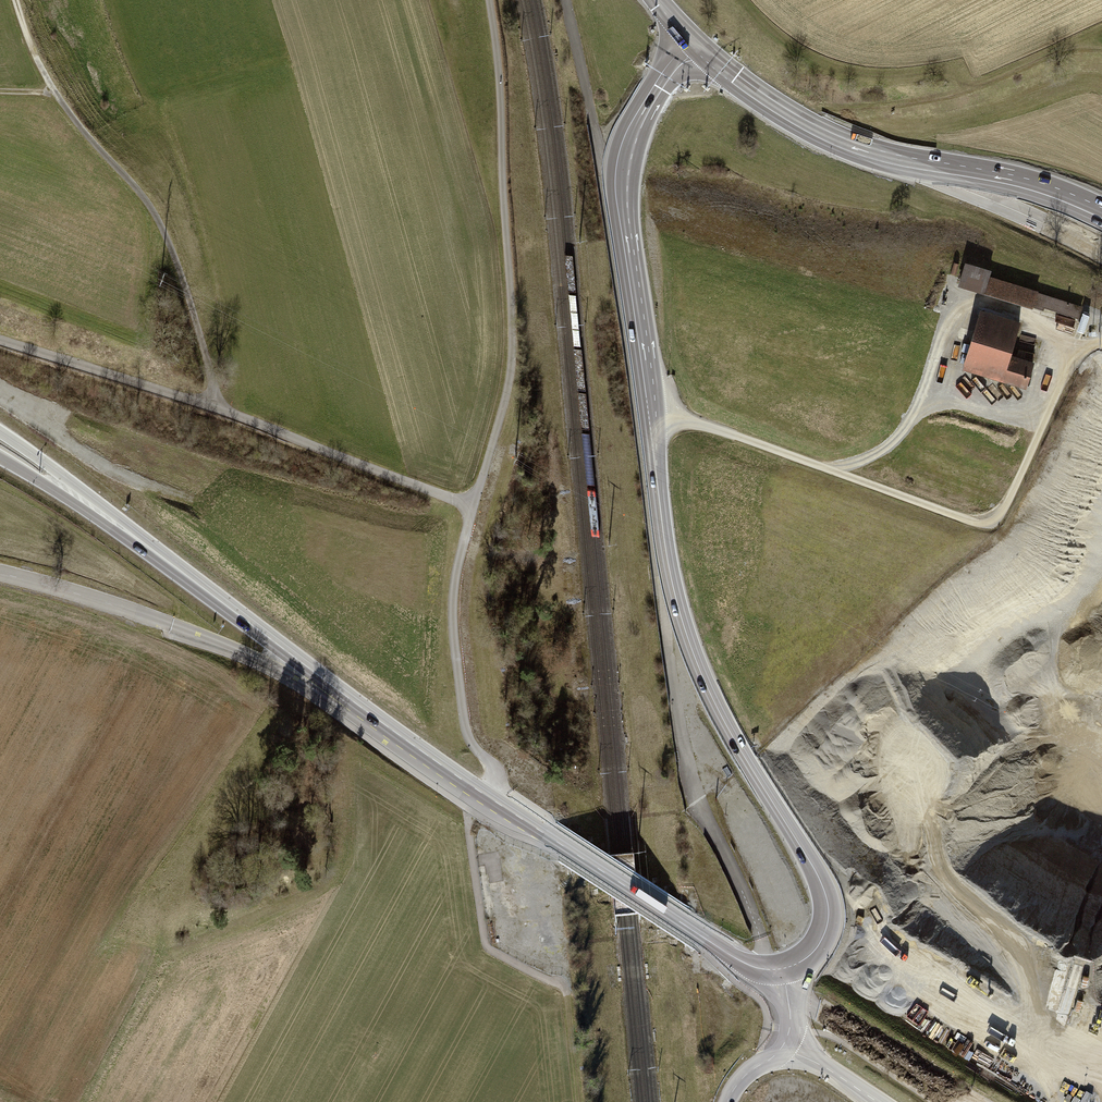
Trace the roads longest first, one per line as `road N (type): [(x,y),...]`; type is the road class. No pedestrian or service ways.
road 1 (primary): [(782,970),(814,952),(825,935),(825,891),(709,694),(677,607),(621,194),(637,121),(694,44)]
road 2 (unclassified): [(565,0),(612,240),(684,754),(701,814),(782,970)]
road 3 (unclassified): [(491,799),(498,778),(465,725),(453,626),(471,506),(215,407),(0,340)]
road 4 (primary): [(491,799),(89,505)]
road 5 (primary): [(1101,253),(843,139),(694,44)]
road 6 (primary): [(1101,214),(1008,179),(851,147),(764,100),(694,44)]
road 7 (track): [(57,94),(149,203),(188,295),(215,407)]
road 8 (track): [(578,1101),(564,986),(487,948),(466,808)]
road 9 (primary): [(782,970),(745,963),(491,799)]
road 10 (track): [(799,123),(822,108),(954,95),(1075,41),(1101,45)]
road 11 (track): [(971,87),(939,68),(906,76),(838,71),(802,55),(741,0)]
road 12 (primary): [(962,1101),(782,970)]
road 13 (unclassified): [(727,1101),(738,1081),(781,1048),(878,1101)]
road 14 (unclassified): [(0,572),(170,624)]

